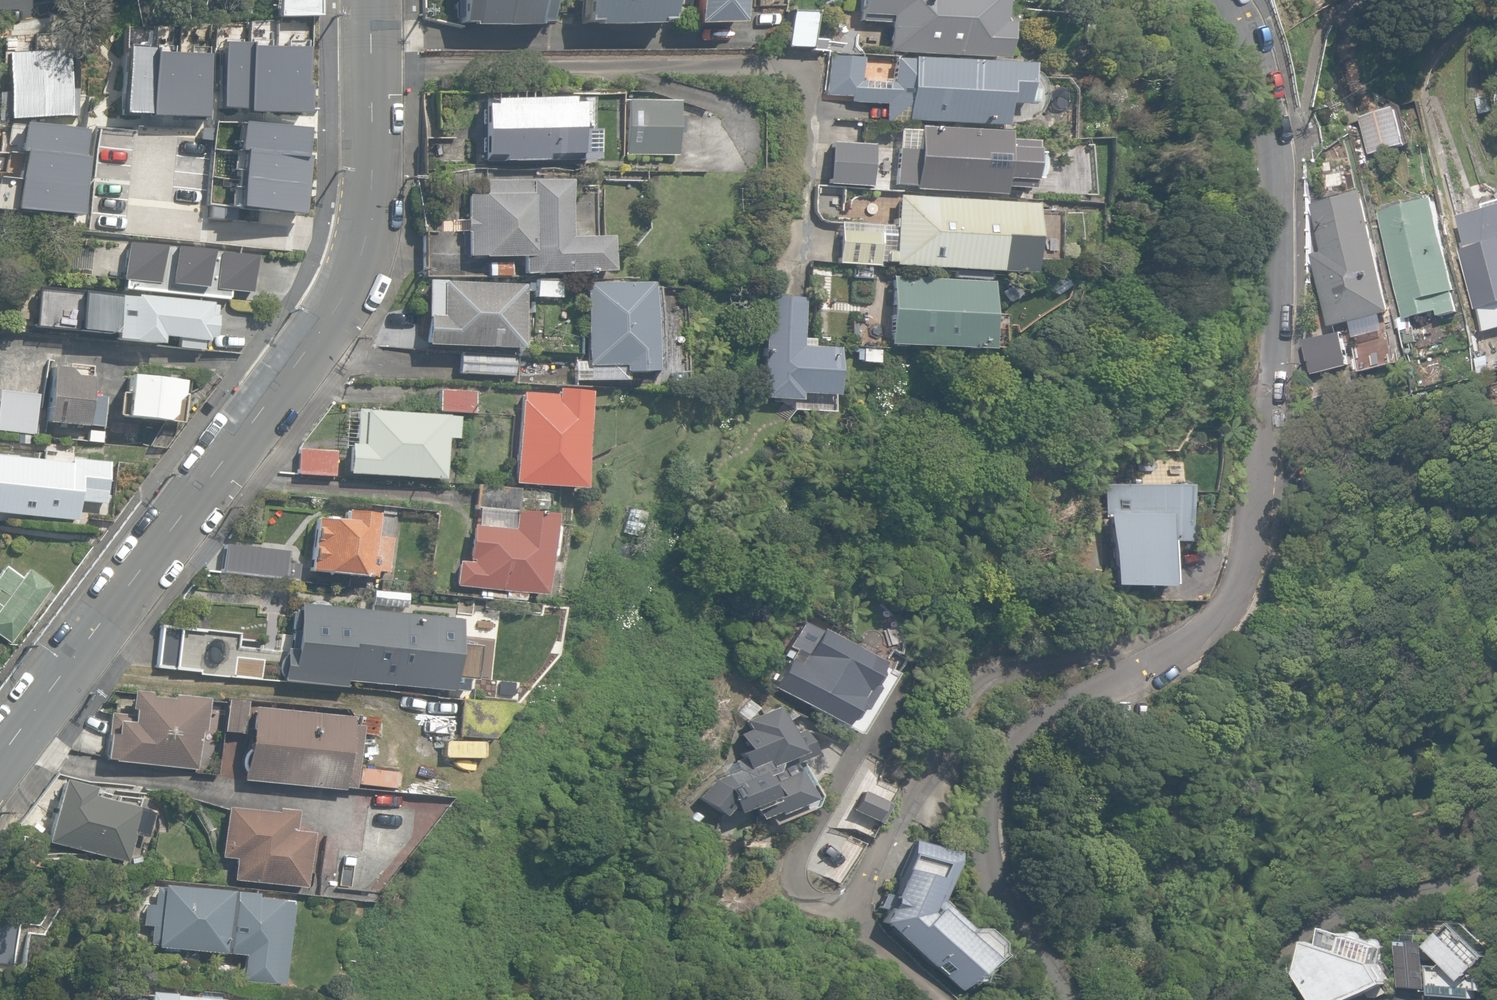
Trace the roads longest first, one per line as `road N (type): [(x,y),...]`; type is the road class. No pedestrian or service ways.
road 1 (residential): [(1062,999),(996,883),(986,807),(995,769),(1023,725),(1067,694),(1142,671),(1205,634),(1233,601),(1265,487),(1274,374),(1273,123),(1224,0)]
road 2 (tertiary): [(368,70),(366,235),(346,285),(308,351),(0,753)]
road 3 (unclassified): [(368,70),(793,73),(802,86),(796,285)]
road 4 (unclassified): [(1496,876),(1321,927),(1290,952),(1262,999)]

